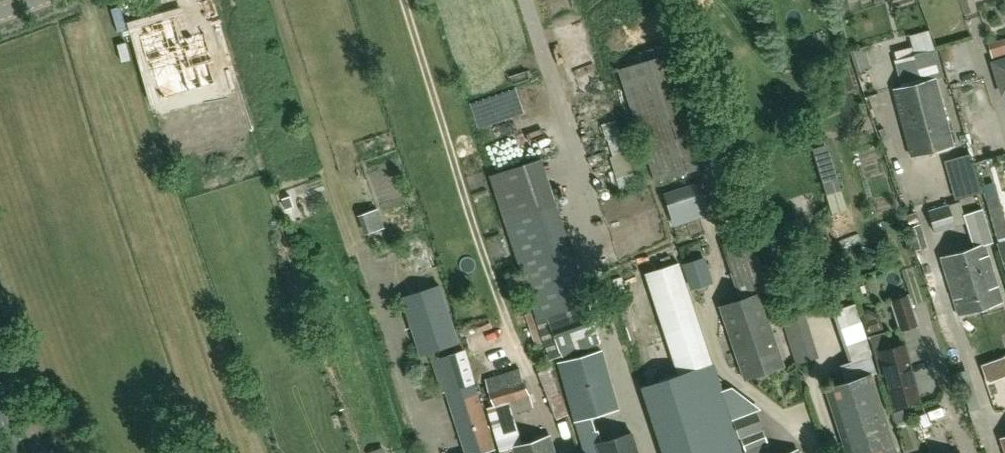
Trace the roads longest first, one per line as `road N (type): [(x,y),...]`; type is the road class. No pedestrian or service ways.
road 1 (track): [(525,365),(403,0)]

